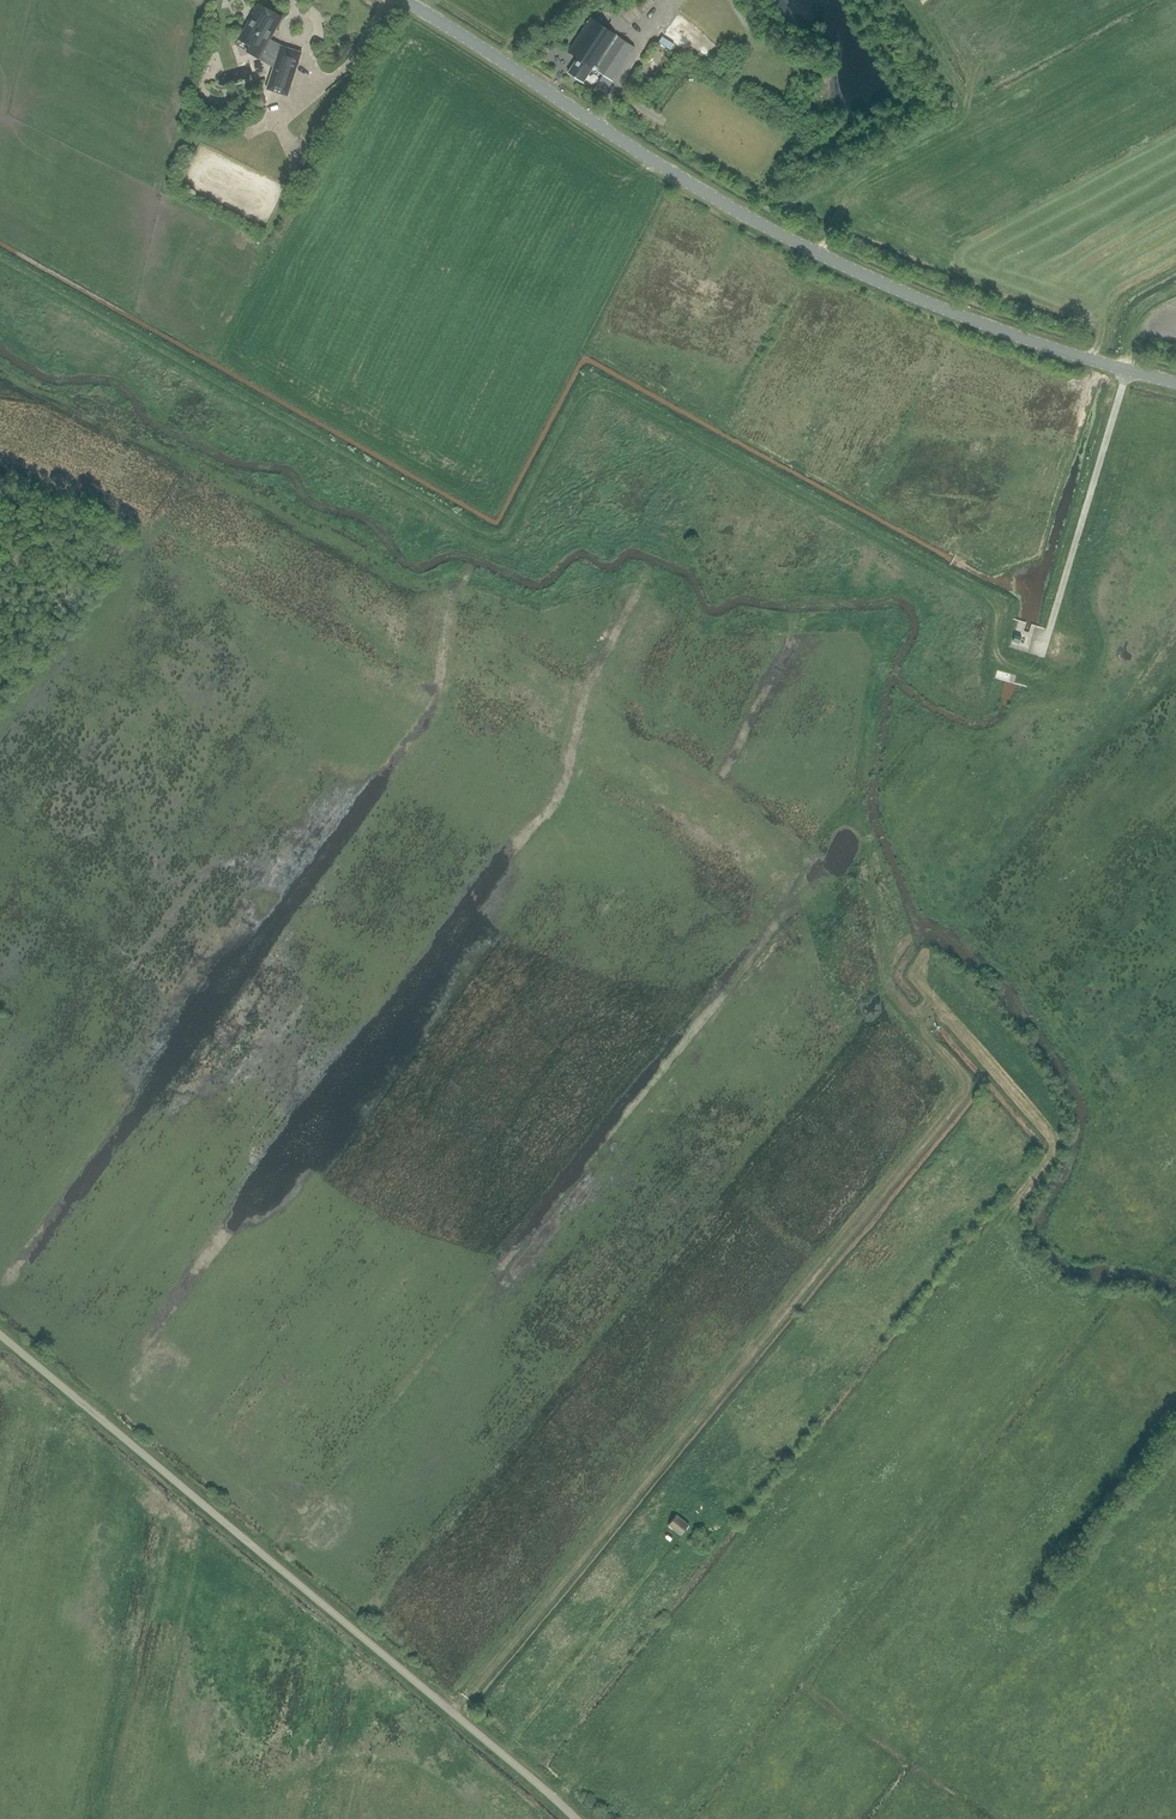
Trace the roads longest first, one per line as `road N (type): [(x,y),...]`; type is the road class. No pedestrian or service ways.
road 1 (track): [(450,1710),(956,1097),(951,1071),(883,981),(884,926),(856,806),(879,641),(857,623),(707,626),(637,574),(533,600),(461,573),(408,583),(80,411),(0,398)]
road 2 (track): [(1034,676),(1000,659),(1002,618),(987,595),(611,388),(593,384),(582,391),(511,526),(491,536),(0,259)]
road 3 (tertiary): [(1175,382),(1022,337),(808,249),(697,189),(406,0)]
road 4 (unclassified): [(581,1818),(0,1334)]
road 5 (track): [(921,959),(915,980),(1053,1140),(1015,1208),(1022,1265),(1053,1309),(1132,1353)]
road 6 (track): [(503,1754),(657,1559),(667,1510),(716,1482),(719,1466)]

